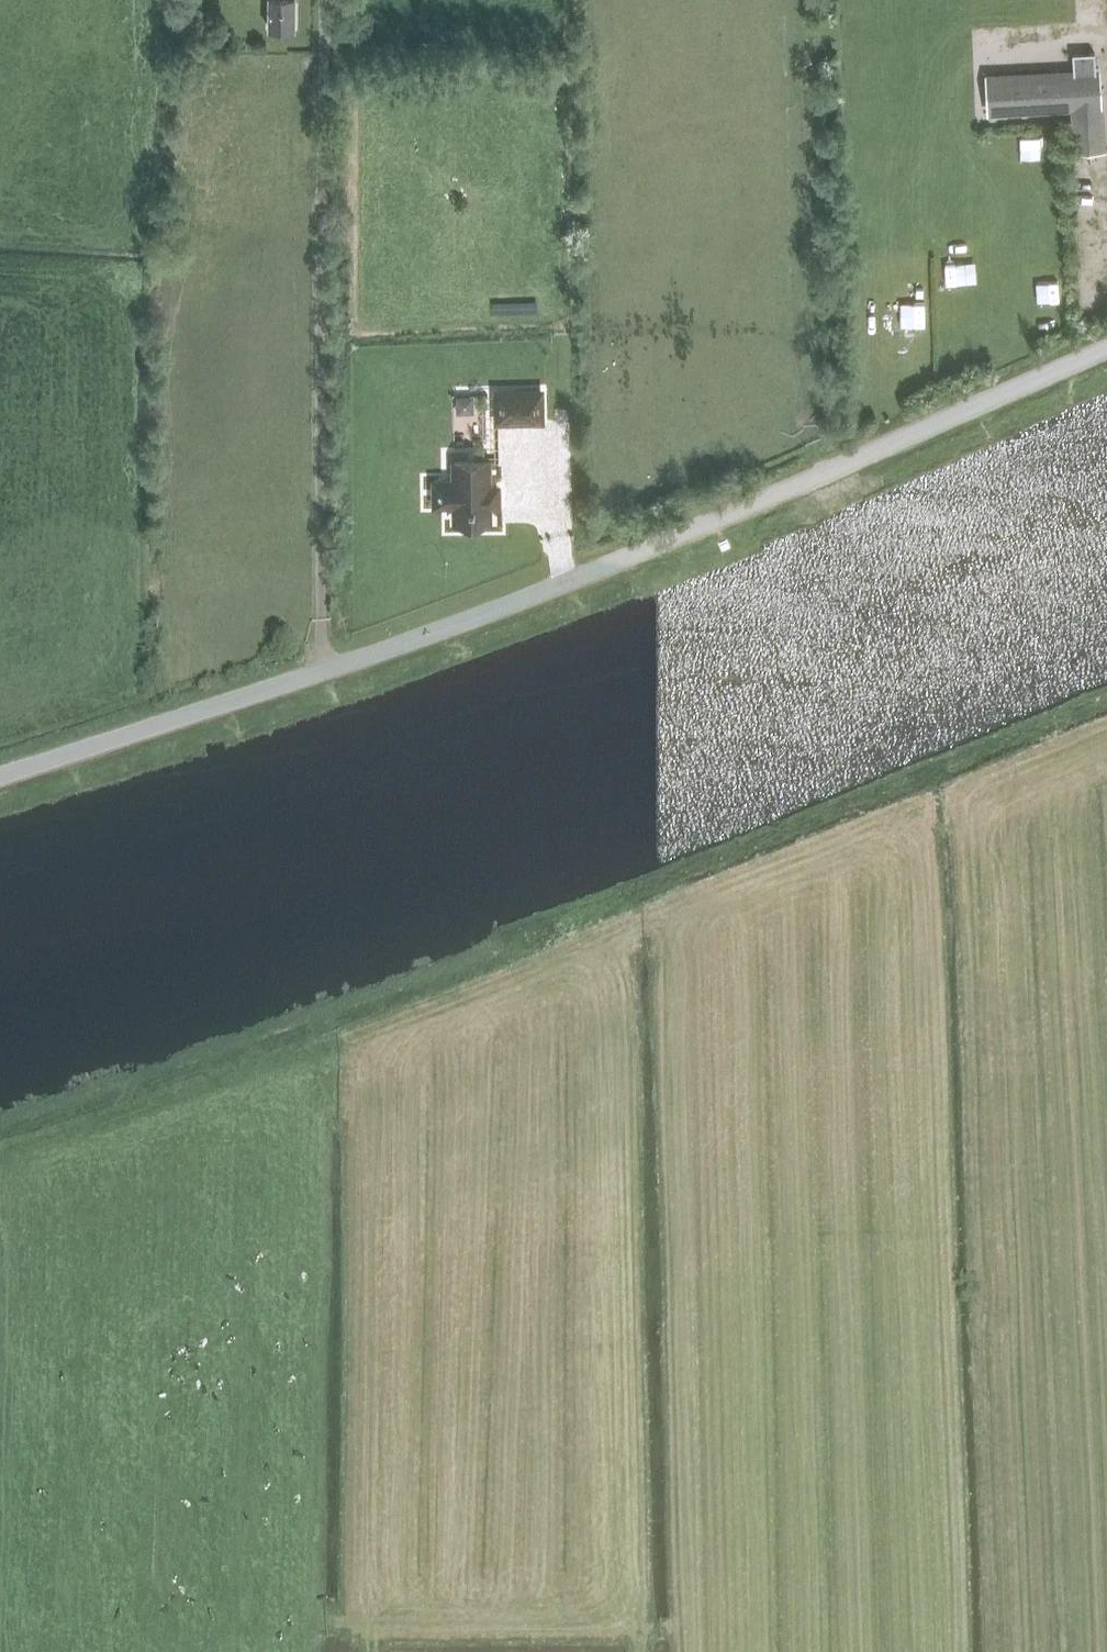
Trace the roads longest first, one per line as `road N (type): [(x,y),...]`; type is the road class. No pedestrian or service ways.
road 1 (unclassified): [(0,779),(427,643),(663,553),(1106,351)]

